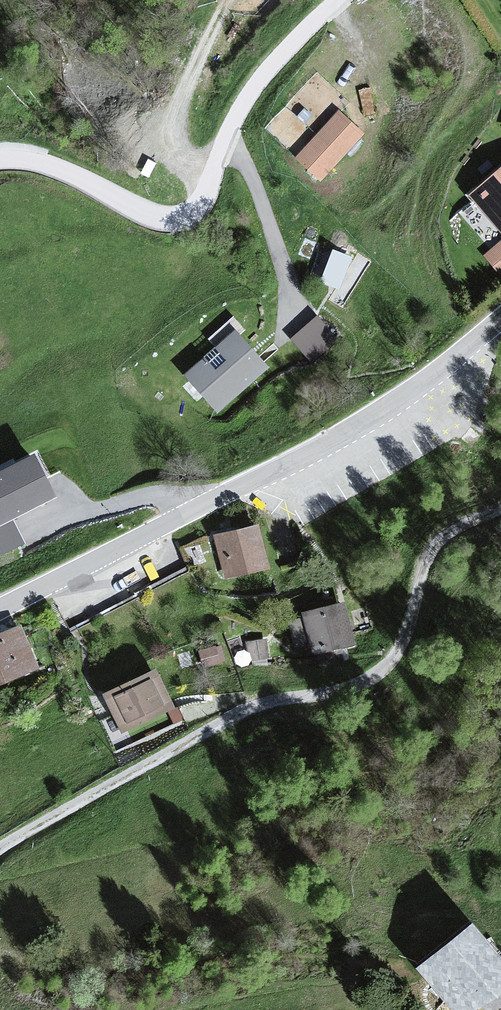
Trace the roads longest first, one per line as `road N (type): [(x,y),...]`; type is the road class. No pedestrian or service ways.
road 1 (tertiary): [(500,319),(369,419),(0,609)]
road 2 (unclassified): [(345,0),(250,98),(205,202),(182,222),(151,218),(42,161),(0,159)]

